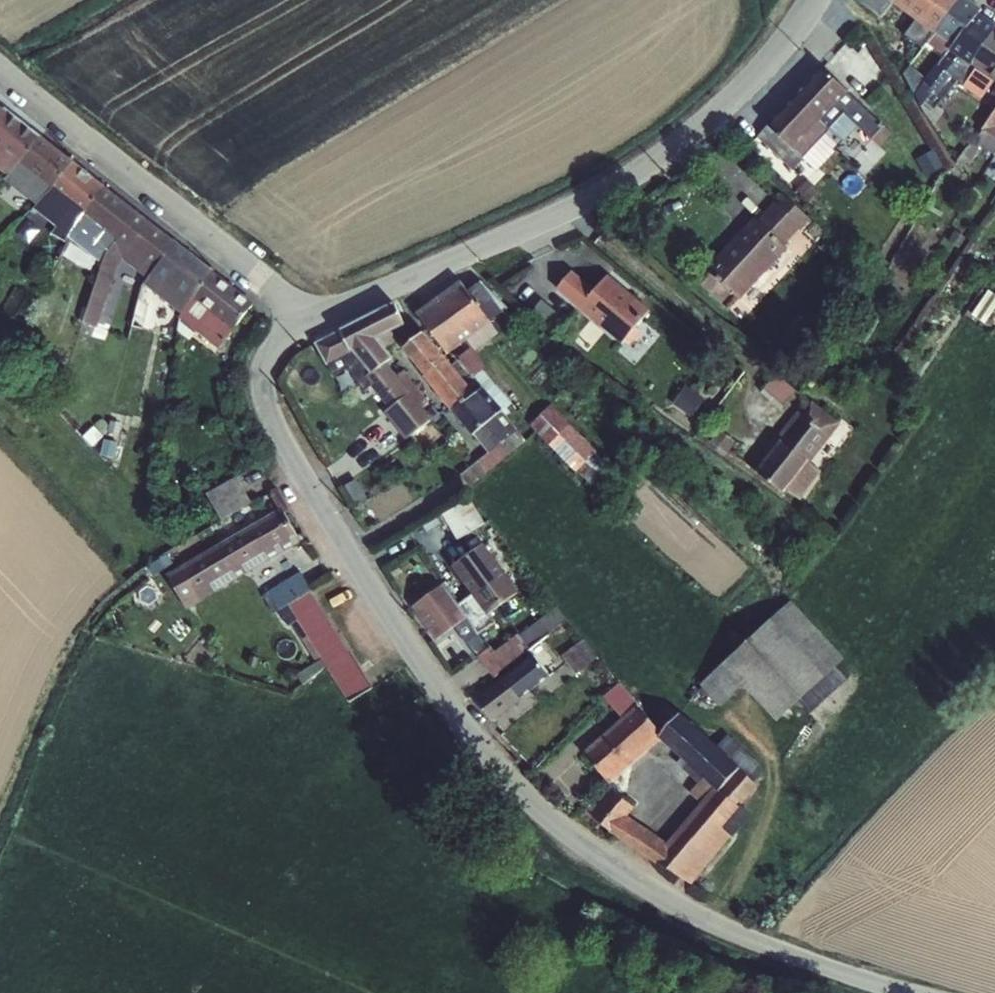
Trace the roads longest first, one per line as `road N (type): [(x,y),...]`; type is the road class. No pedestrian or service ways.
road 1 (unclassified): [(909,992),(769,948),(687,911),(557,825),(491,759),(371,593),(275,433),(262,396),(264,368),(279,343),(309,319)]
road 2 (unclassified): [(309,319),(539,225),(638,171),(723,109),(814,0)]
road 3 (residential): [(309,319),(0,72)]

